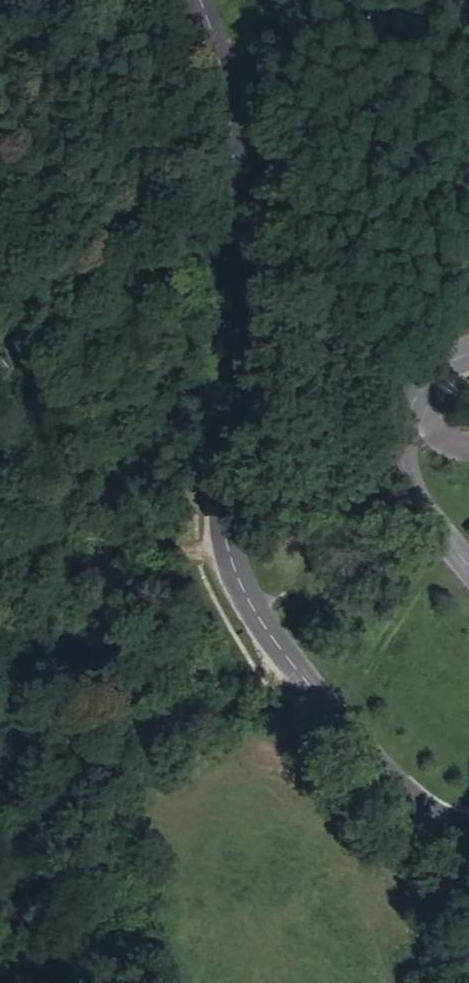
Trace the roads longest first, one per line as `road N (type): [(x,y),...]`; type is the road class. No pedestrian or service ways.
road 1 (tertiary): [(191,0),(214,55),(226,128),(216,518),(222,549),(333,720),(437,843),(468,858)]
road 2 (tertiary): [(468,575),(396,482),(401,409),(445,362),(468,354)]
road 3 (track): [(222,549),(0,548)]

